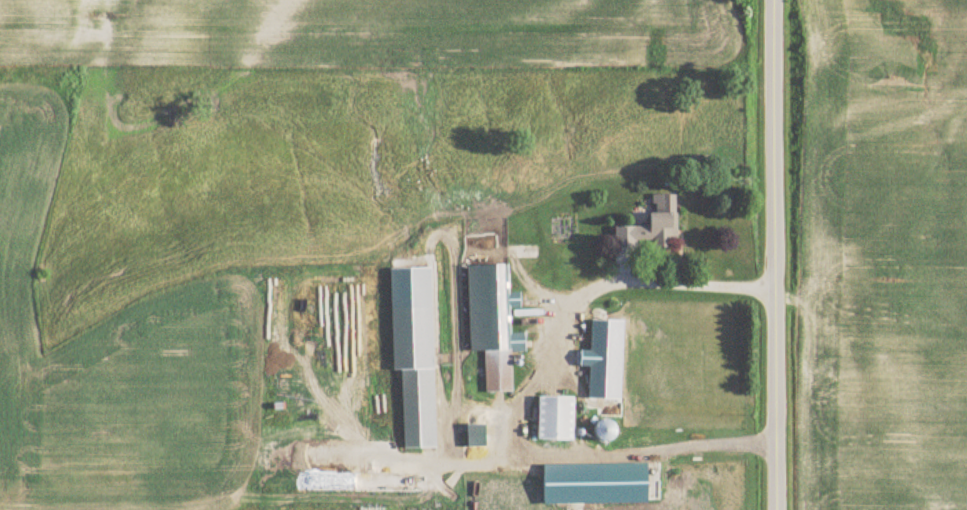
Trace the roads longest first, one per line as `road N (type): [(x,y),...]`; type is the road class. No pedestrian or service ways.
road 1 (residential): [(776,509),(774,0)]

